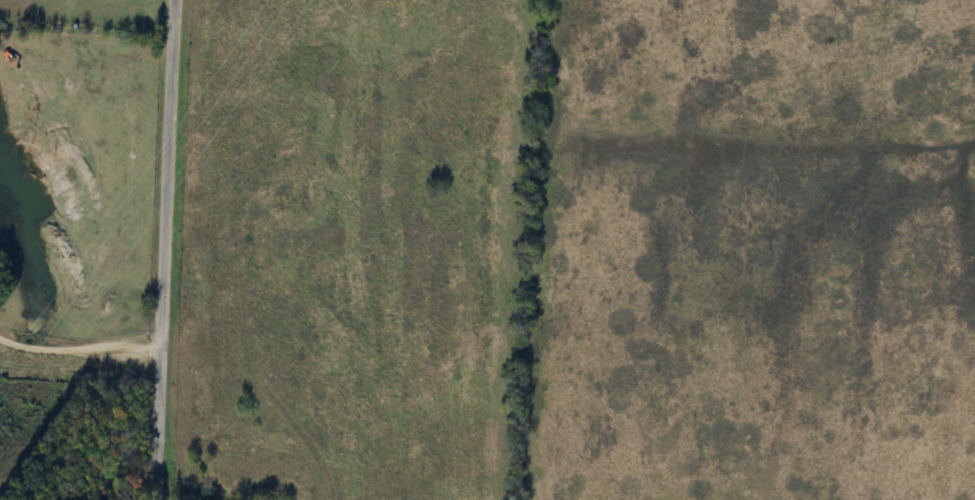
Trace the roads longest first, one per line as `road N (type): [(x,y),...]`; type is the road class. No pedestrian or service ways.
road 1 (residential): [(152,499),(173,0)]

